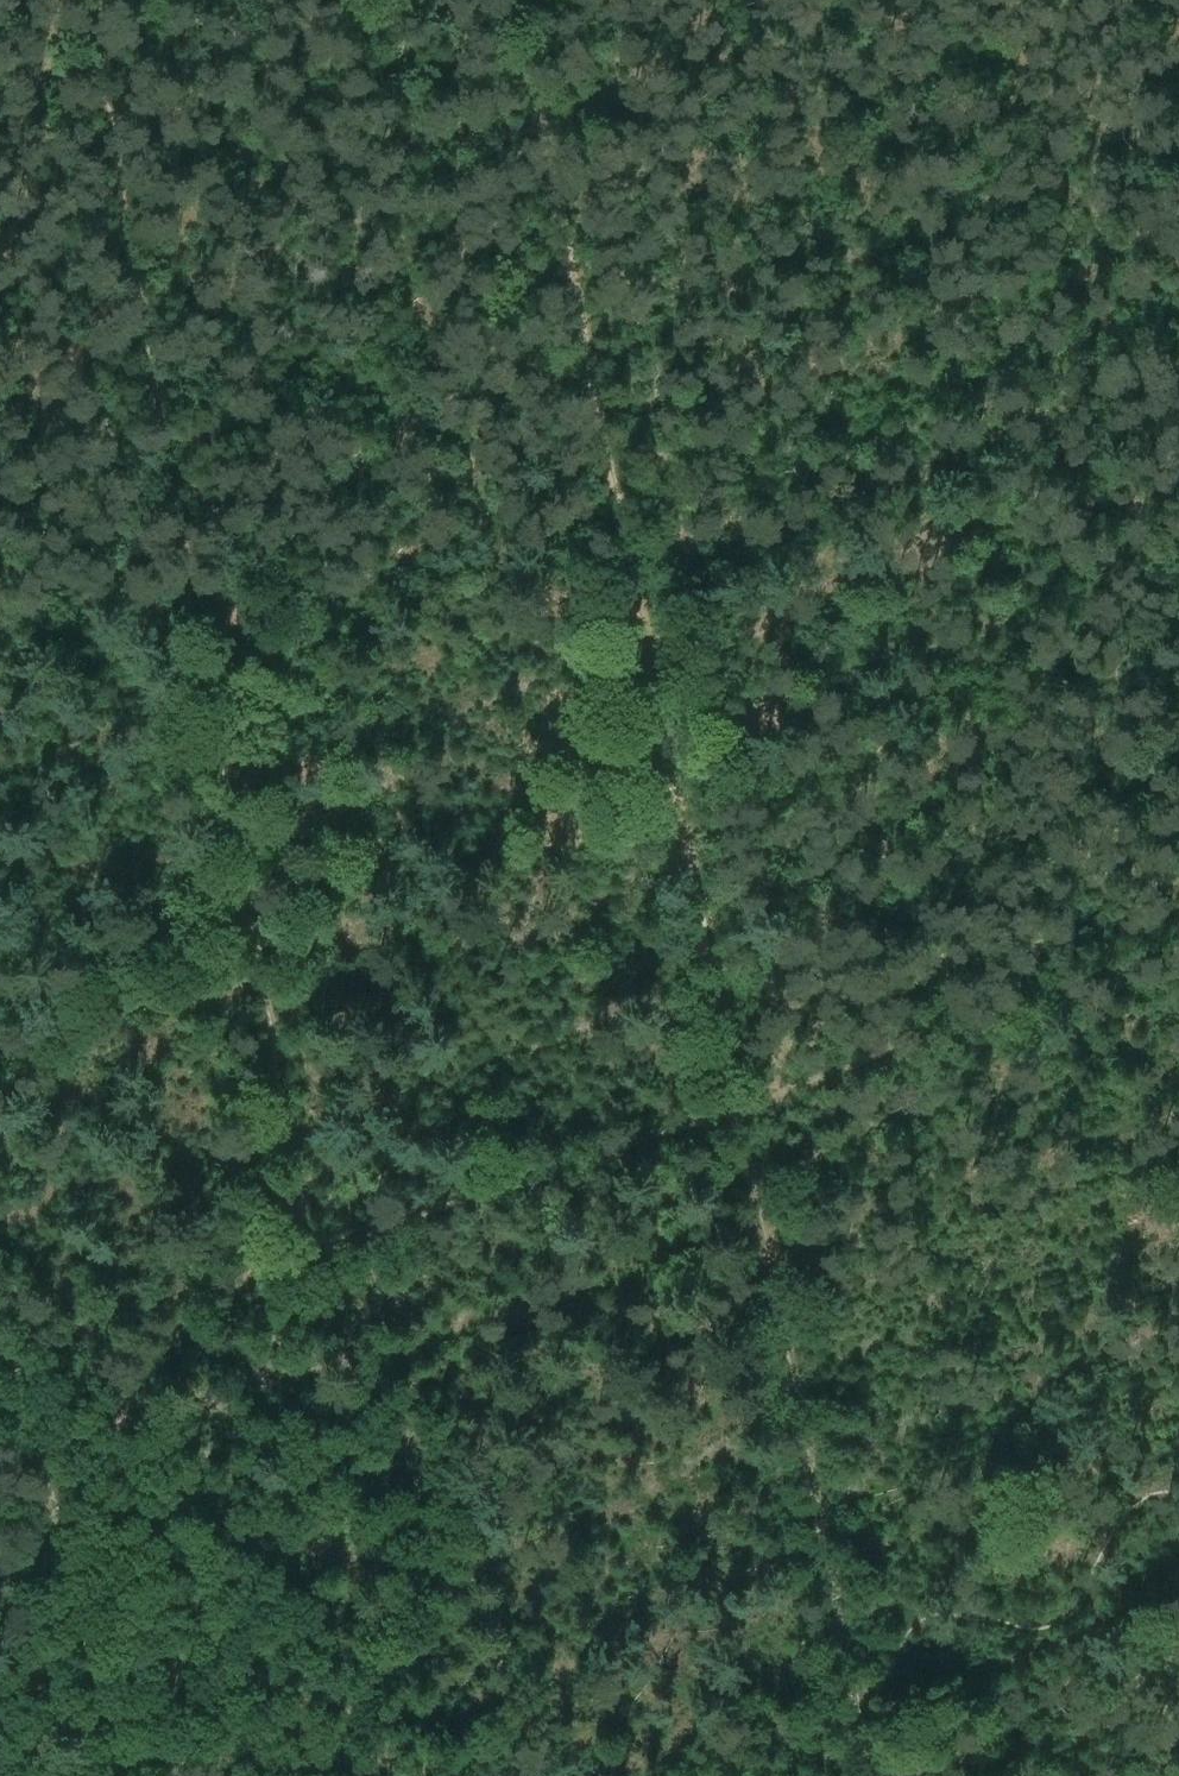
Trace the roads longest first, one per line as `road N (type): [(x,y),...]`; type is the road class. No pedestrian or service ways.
road 1 (track): [(0,75),(83,71),(289,1132),(279,1245),(261,1266),(106,1312),(52,1338),(23,1378),(26,1423),(123,1775)]
road 2 (track): [(879,1732),(959,1709),(1178,1606)]

